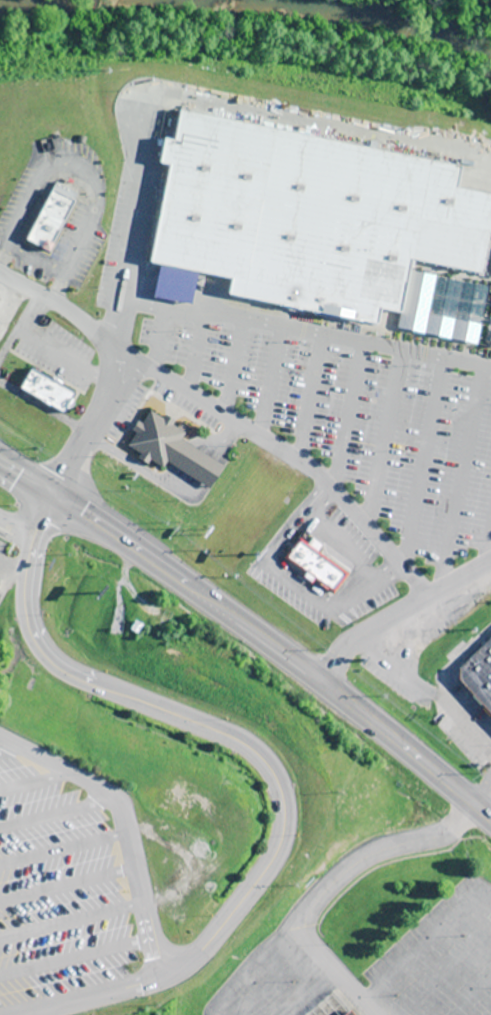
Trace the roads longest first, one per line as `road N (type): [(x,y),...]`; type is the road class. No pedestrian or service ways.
road 1 (primary): [(490,816),(307,667),(0,460)]

